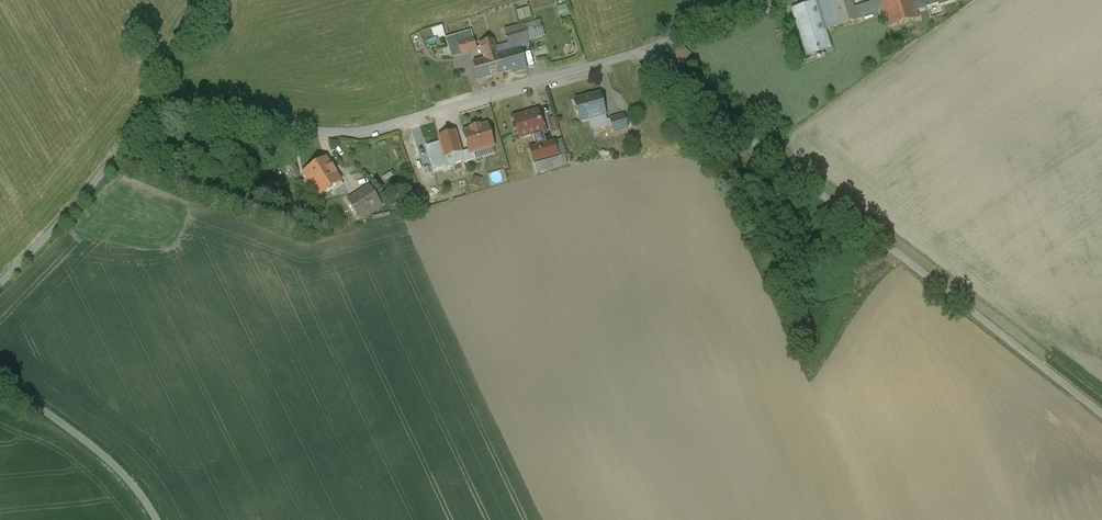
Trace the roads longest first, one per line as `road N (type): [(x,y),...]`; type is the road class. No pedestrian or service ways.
road 1 (unclassified): [(0,285),(75,210),(149,111),(166,105),(367,134),(640,52)]
road 2 (unclassified): [(640,52),(1101,413)]
road 3 (unclassified): [(0,380),(86,442),(156,519)]
road 4 (unclassified): [(640,52),(772,6)]

